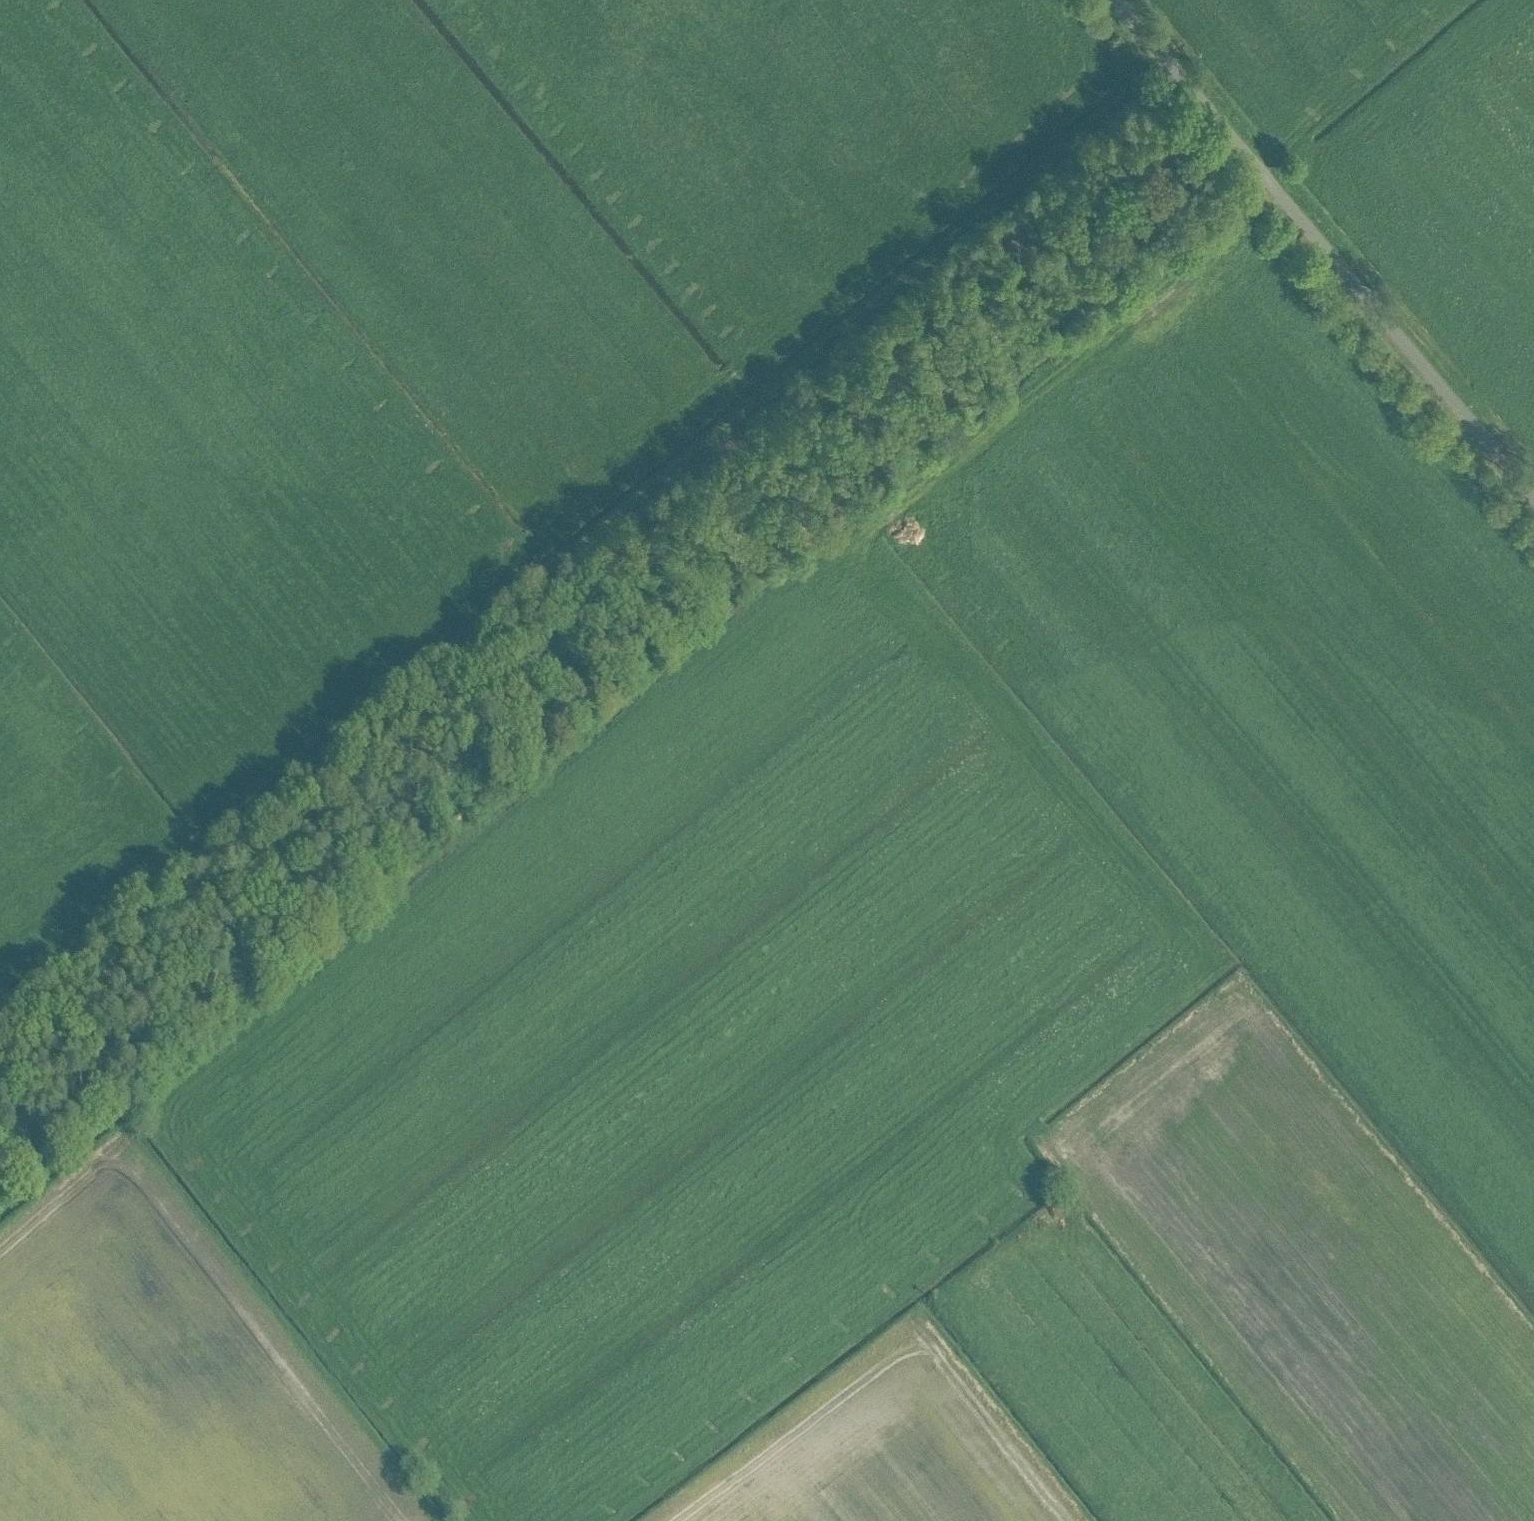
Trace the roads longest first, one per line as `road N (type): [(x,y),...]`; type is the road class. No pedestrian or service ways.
road 1 (unclassified): [(1533,487),(1125,0)]

